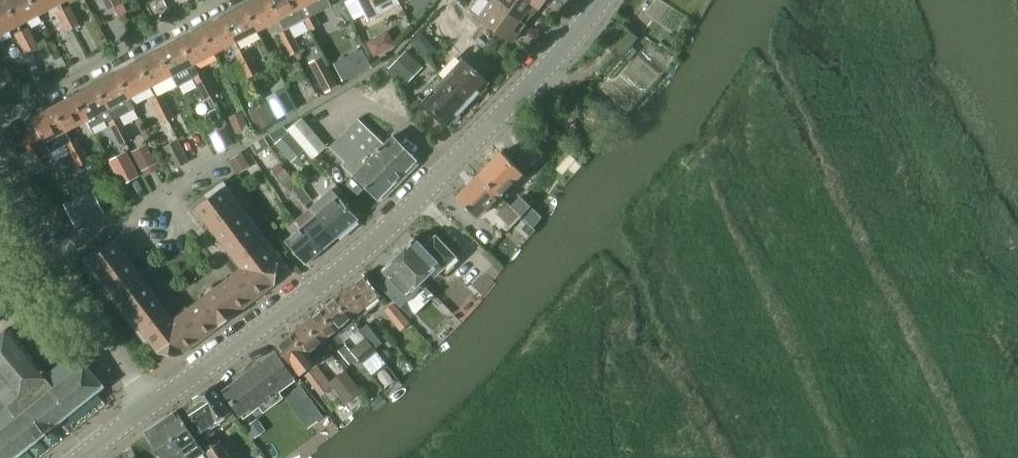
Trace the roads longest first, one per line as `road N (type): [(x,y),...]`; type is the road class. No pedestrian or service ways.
road 1 (tertiary): [(150,408),(402,213),(598,0)]
road 2 (residential): [(150,408),(0,172)]
road 3 (residential): [(0,113),(215,0)]

